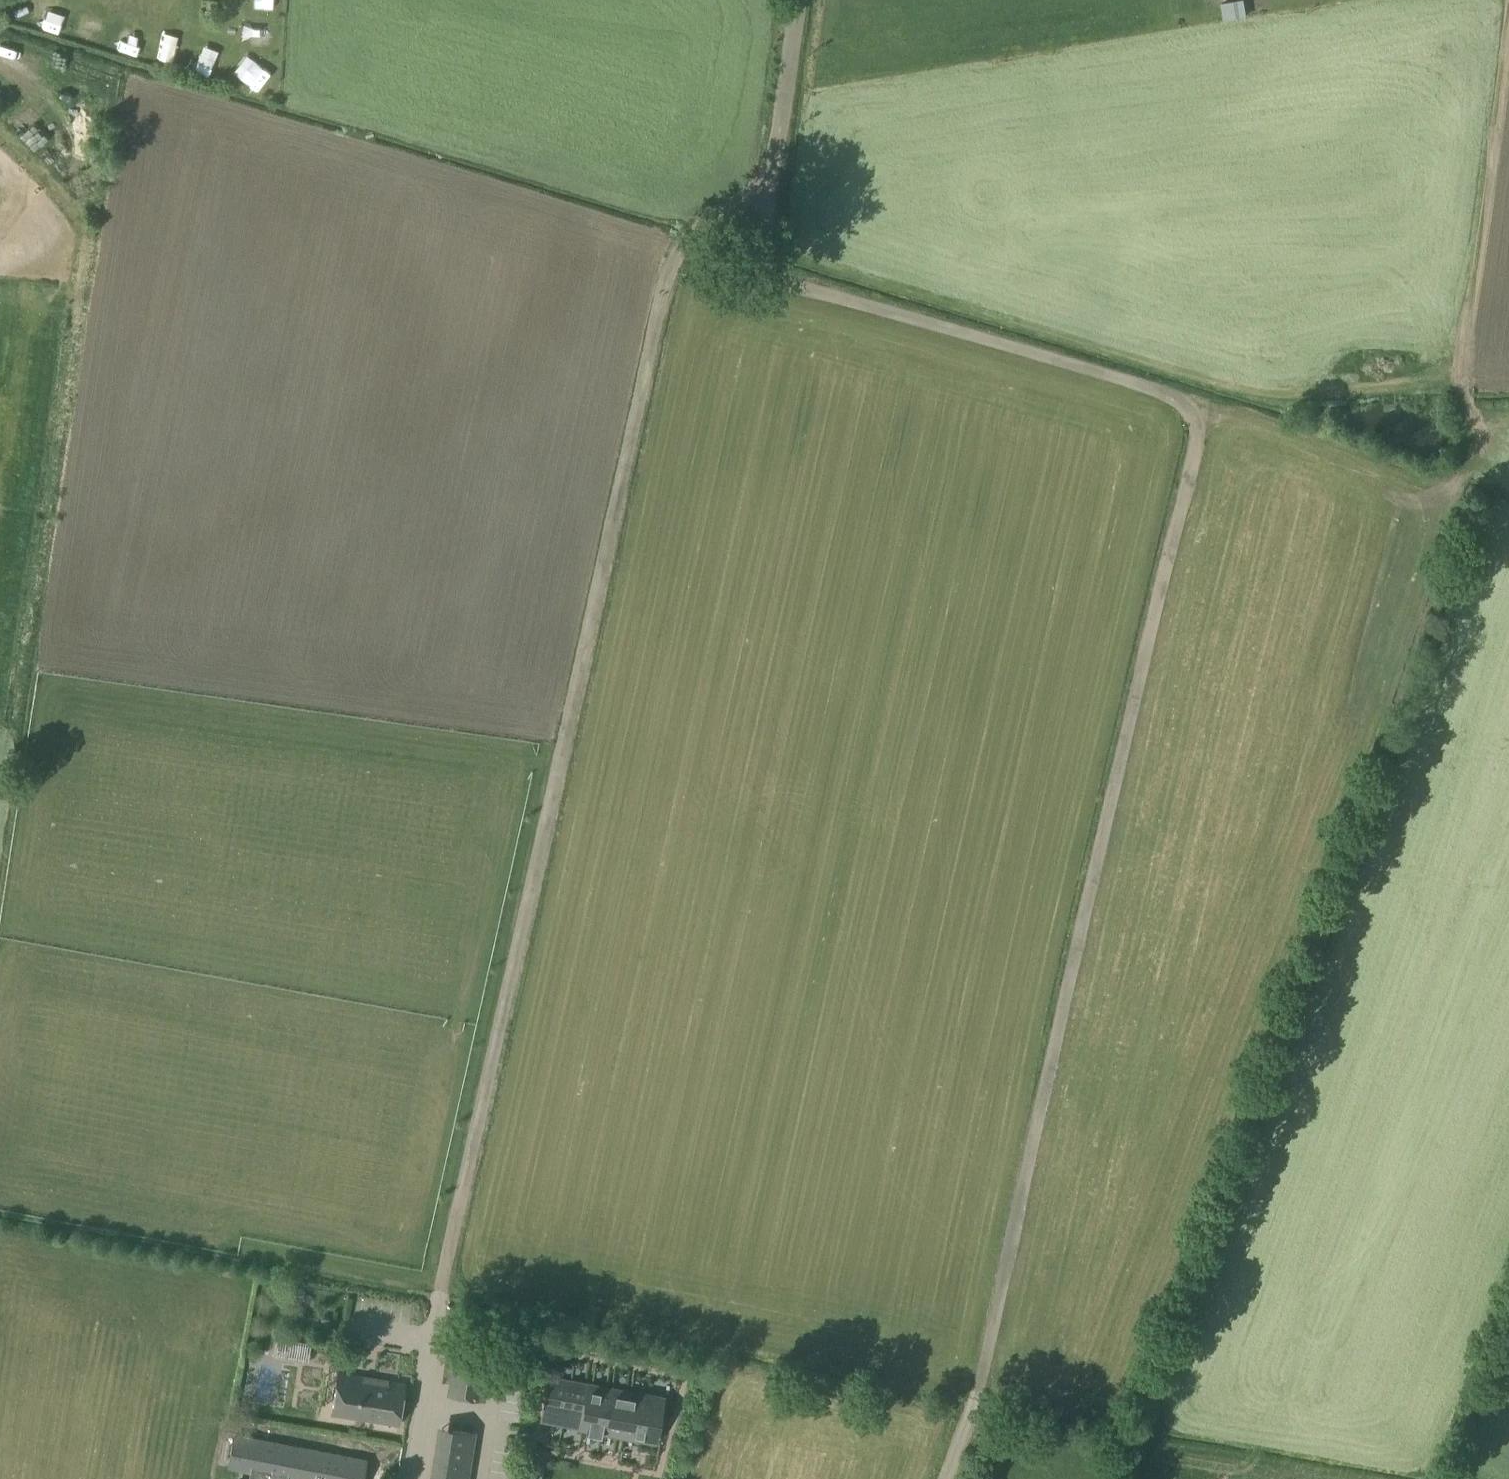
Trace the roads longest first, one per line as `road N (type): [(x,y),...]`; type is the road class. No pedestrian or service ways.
road 1 (track): [(400,1478),(670,273),(687,238),(771,184)]
road 2 (track): [(0,794),(87,234),(62,195),(0,134)]
road 3 (track): [(1508,6),(1465,385)]
road 4 (track): [(771,184),(800,0)]

